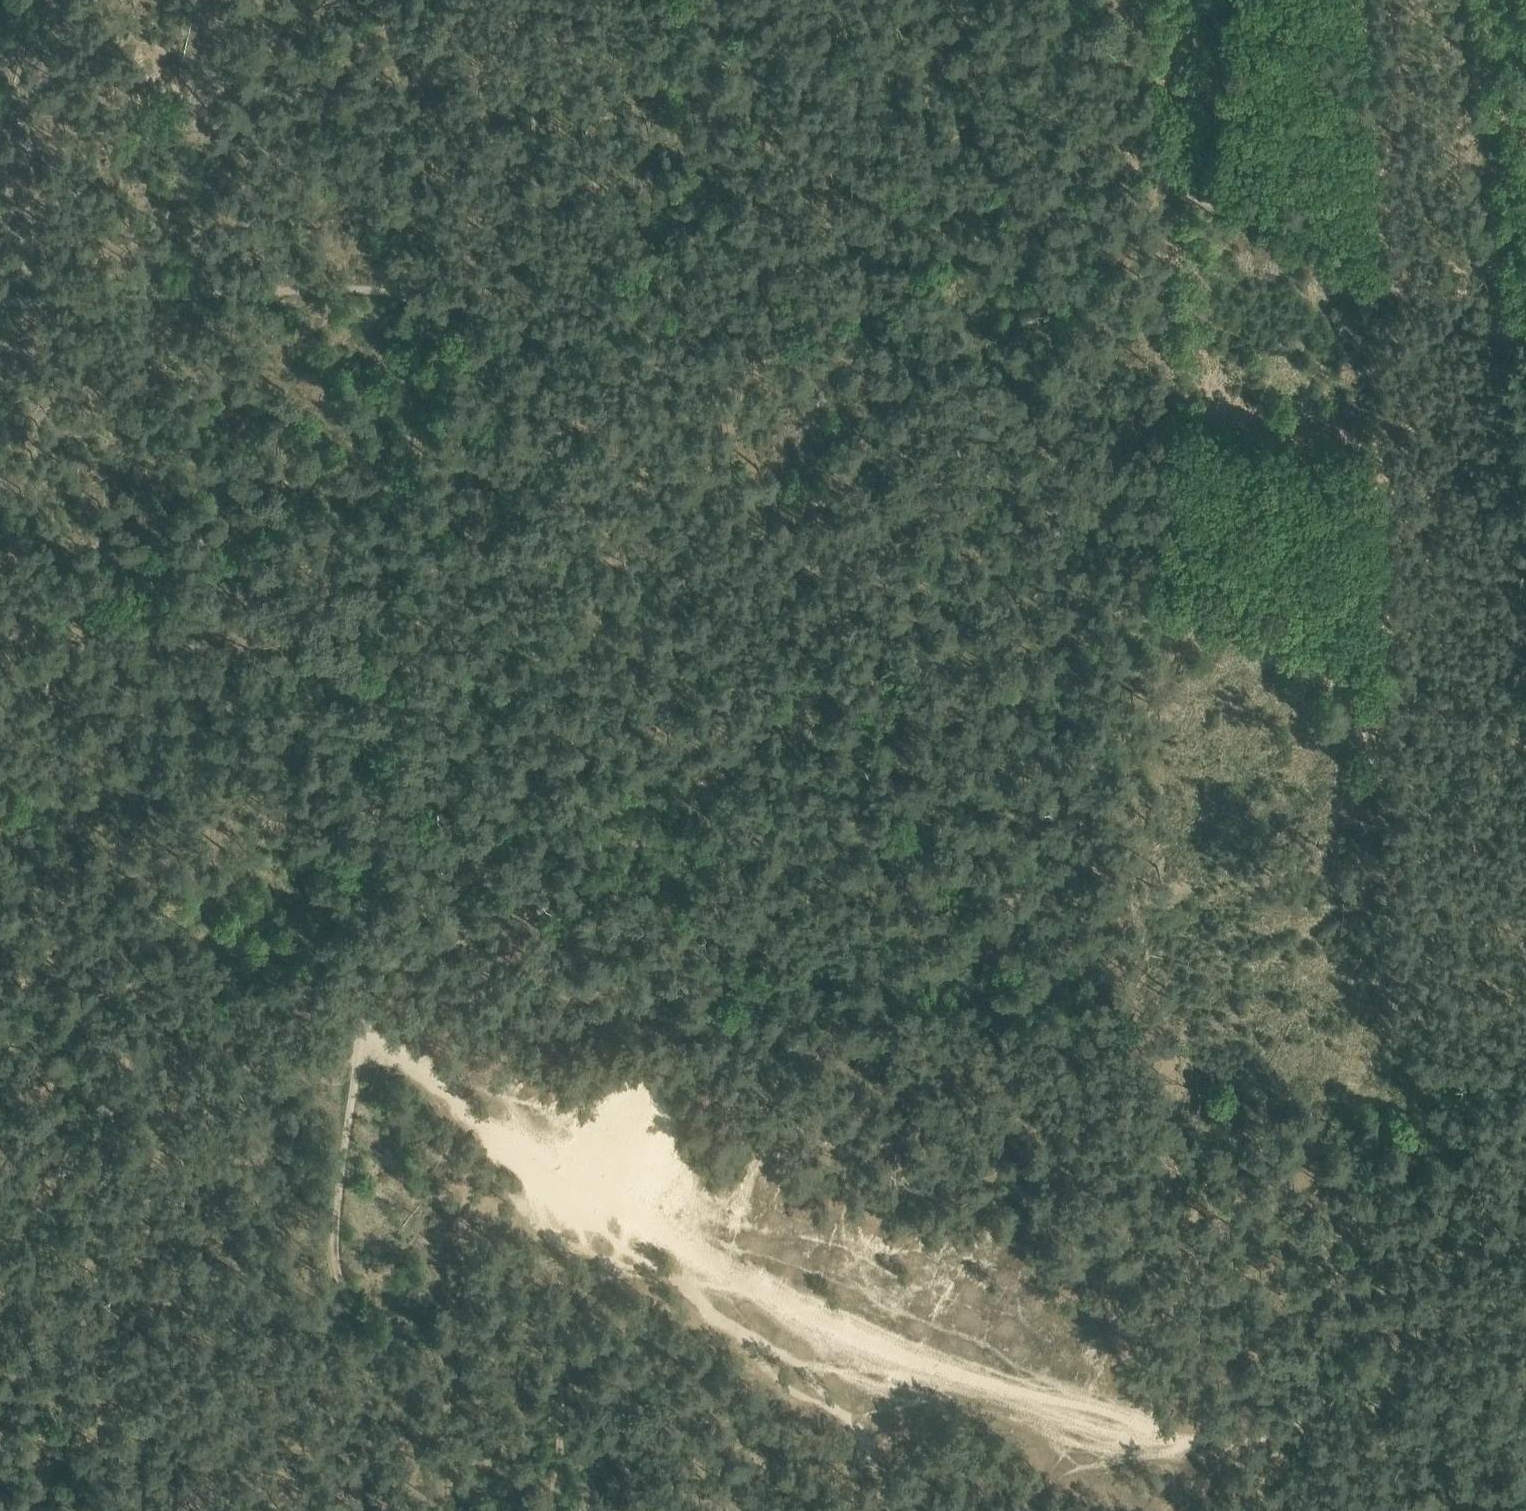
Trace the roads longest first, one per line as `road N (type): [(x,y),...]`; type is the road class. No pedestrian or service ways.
road 1 (track): [(901,1510),(892,1348),(828,1324),(465,1079),(364,1026),(402,294)]
road 2 (track): [(1525,336),(1242,228),(1172,212),(1086,226),(949,306),(898,316),(641,327),(460,324),(402,294)]
road 3 (track): [(402,294),(0,303)]

